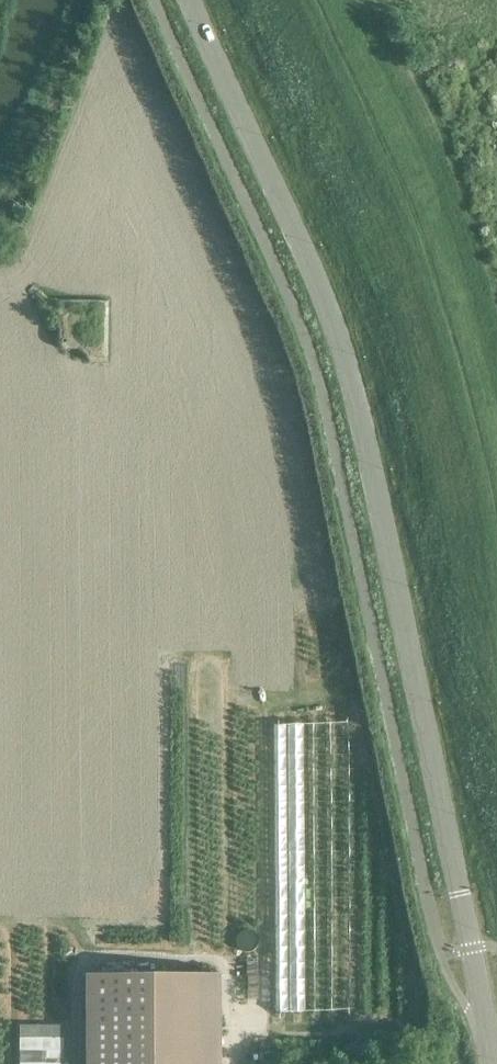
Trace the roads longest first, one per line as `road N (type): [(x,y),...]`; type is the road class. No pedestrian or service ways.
road 1 (unclassified): [(494,1063),(347,367),(314,276),(185,0)]

